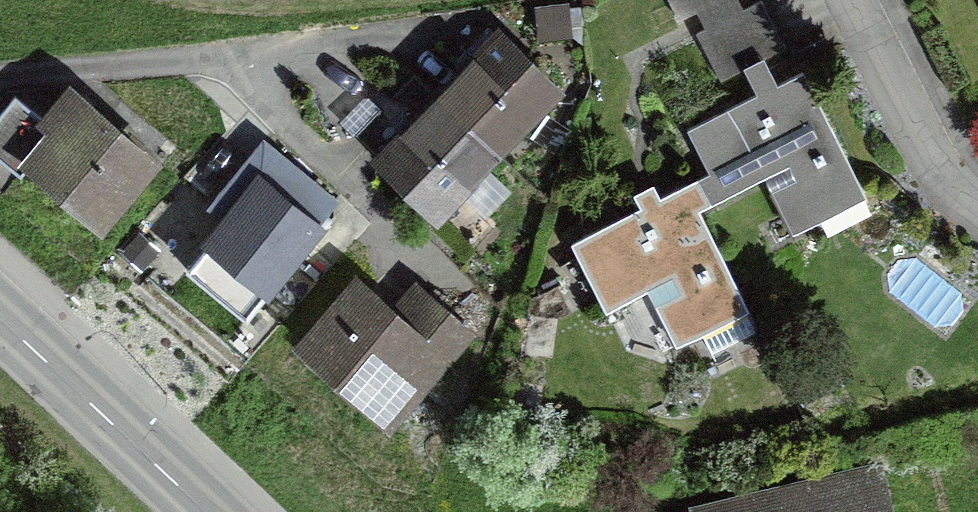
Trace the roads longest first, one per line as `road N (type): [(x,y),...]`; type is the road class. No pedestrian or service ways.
road 1 (secondary): [(204,511),(0,320)]
road 2 (residential): [(851,0),(938,167),(977,212)]

